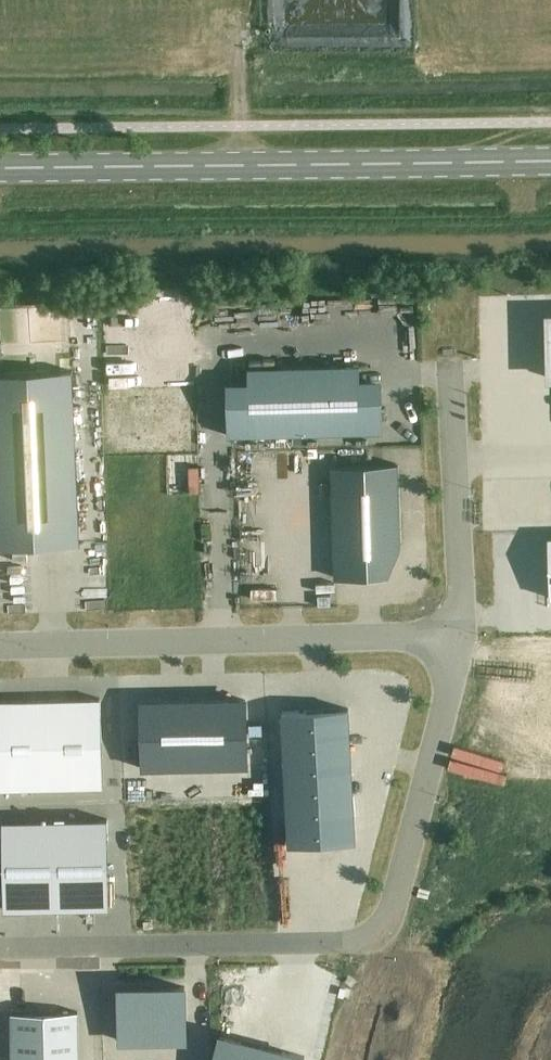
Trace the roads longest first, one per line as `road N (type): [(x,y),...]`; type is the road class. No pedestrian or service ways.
road 1 (primary): [(0,168),(550,160)]
road 2 (unclassified): [(0,647),(459,633)]
road 3 (unclassified): [(383,934),(357,942),(0,952)]
road 4 (unclassified): [(459,633),(383,934)]
road 5 (unclassified): [(452,371),(459,633)]
road 6 (residential): [(383,934),(345,1059)]

